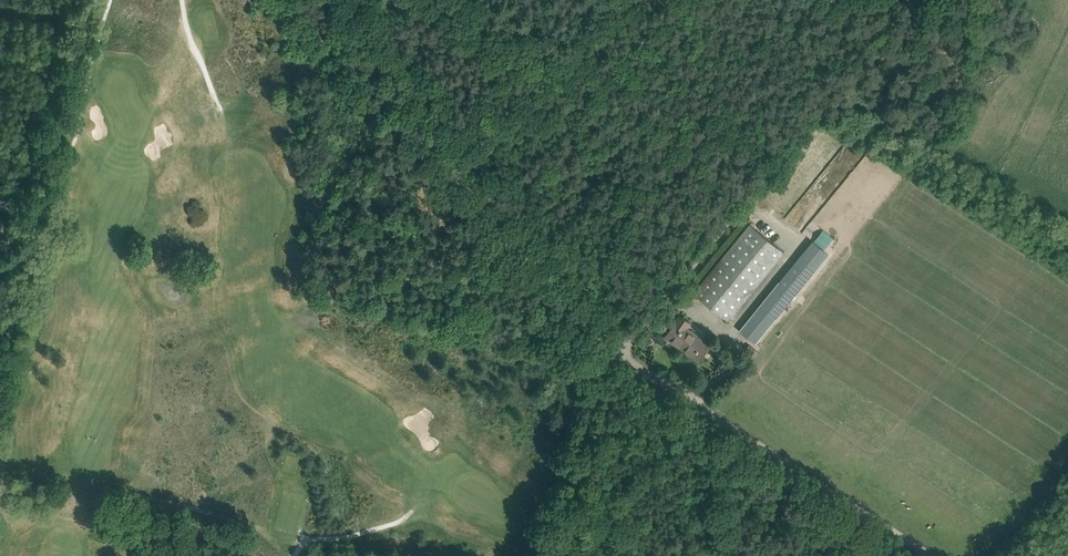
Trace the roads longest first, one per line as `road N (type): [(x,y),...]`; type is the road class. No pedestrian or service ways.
road 1 (unclassified): [(297,0),(610,340)]
road 2 (track): [(658,287),(799,143),(896,75),(914,38),(917,0)]
road 3 (track): [(591,318),(634,181),(630,162),(595,122),(700,0)]
road 4 (track): [(0,361),(72,60),(95,0)]
road 5 (track): [(661,384),(930,555)]
road 6 (track): [(0,472),(163,501),(303,542)]
road 7 (track): [(610,340),(560,555)]
road 8 (track): [(48,159),(67,154),(75,141),(111,0)]
road 9 (track): [(412,510),(392,524),(303,542),(294,555)]

